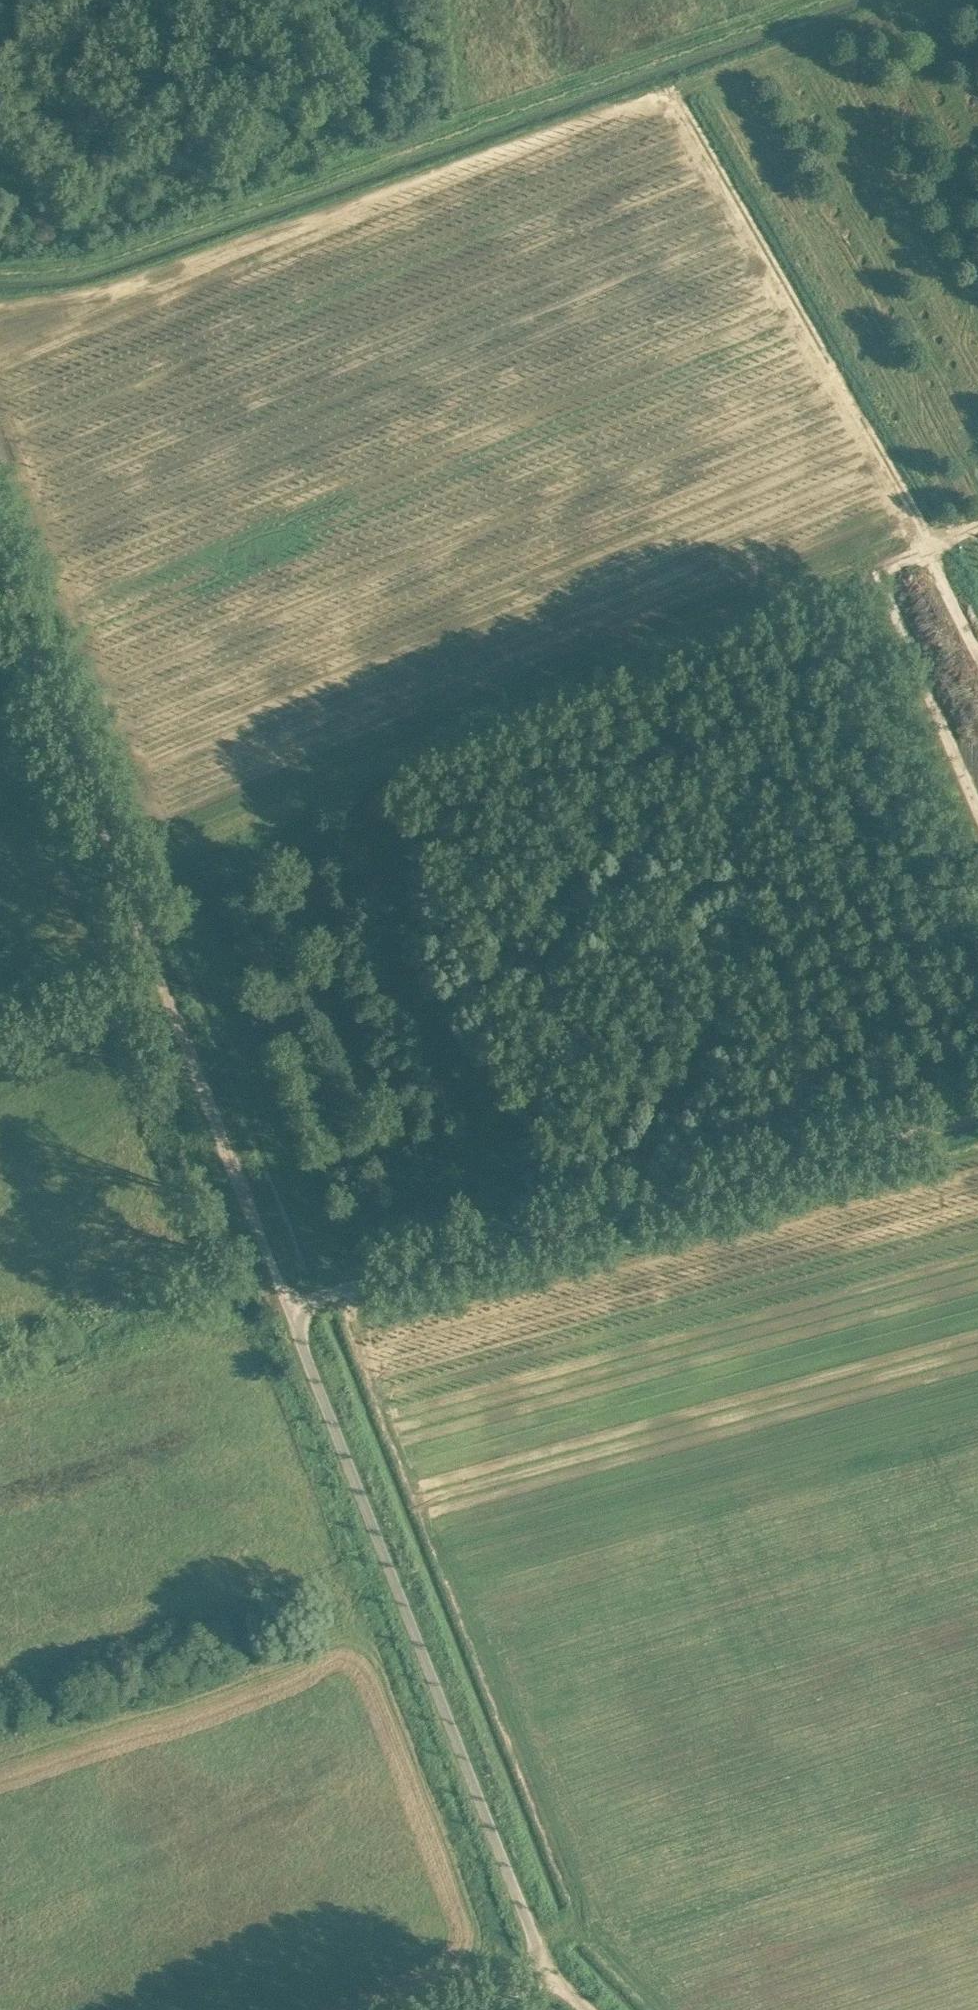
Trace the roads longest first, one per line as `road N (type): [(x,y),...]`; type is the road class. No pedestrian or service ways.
road 1 (track): [(977,522),(929,545),(663,86),(109,279),(0,299)]
road 2 (track): [(0,555),(287,1305)]
road 3 (track): [(900,0),(663,86)]

